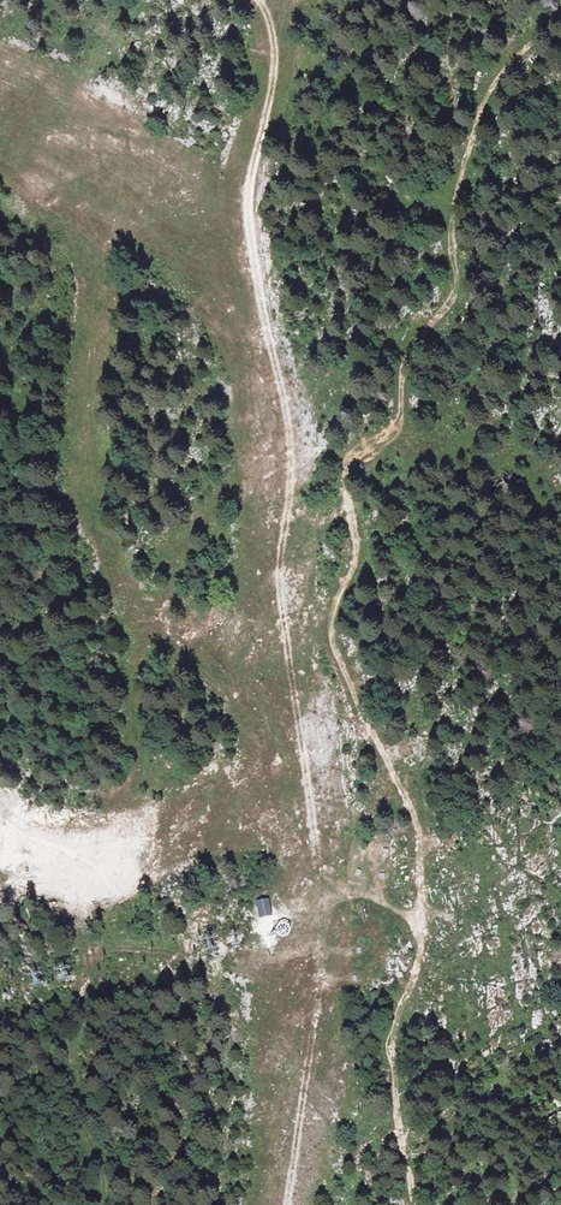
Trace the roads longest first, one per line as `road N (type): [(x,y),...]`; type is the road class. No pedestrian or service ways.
road 1 (track): [(287,1204),(322,921),(280,576),(292,451),(249,224),(273,52),(261,0)]
road 2 (track): [(420,926),(416,824),(342,642),(355,542),(348,469),(364,448),(385,439),(421,339),(456,290),(463,200),(491,95),(560,19)]
road 3 (track): [(418,1204),(396,1132),(395,1076),(420,926)]

